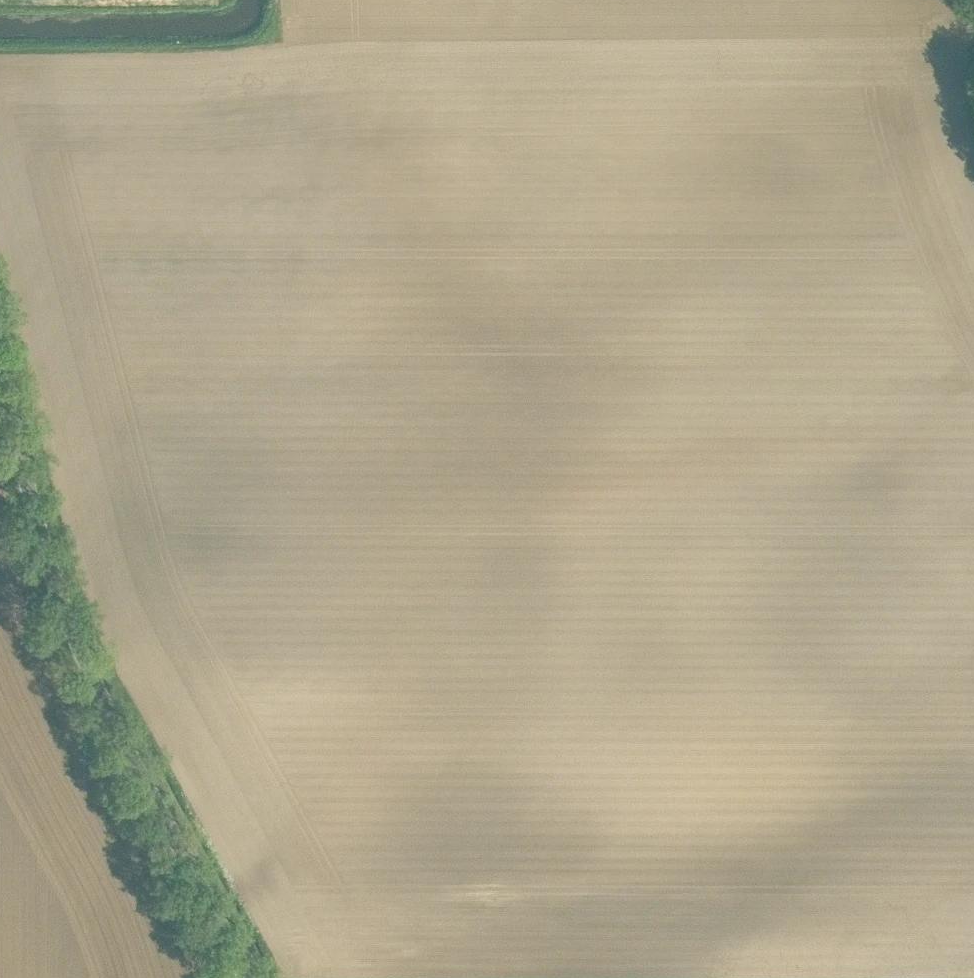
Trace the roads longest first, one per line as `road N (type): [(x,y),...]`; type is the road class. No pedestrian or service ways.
road 1 (unclassified): [(250,977),(77,655),(0,368)]

